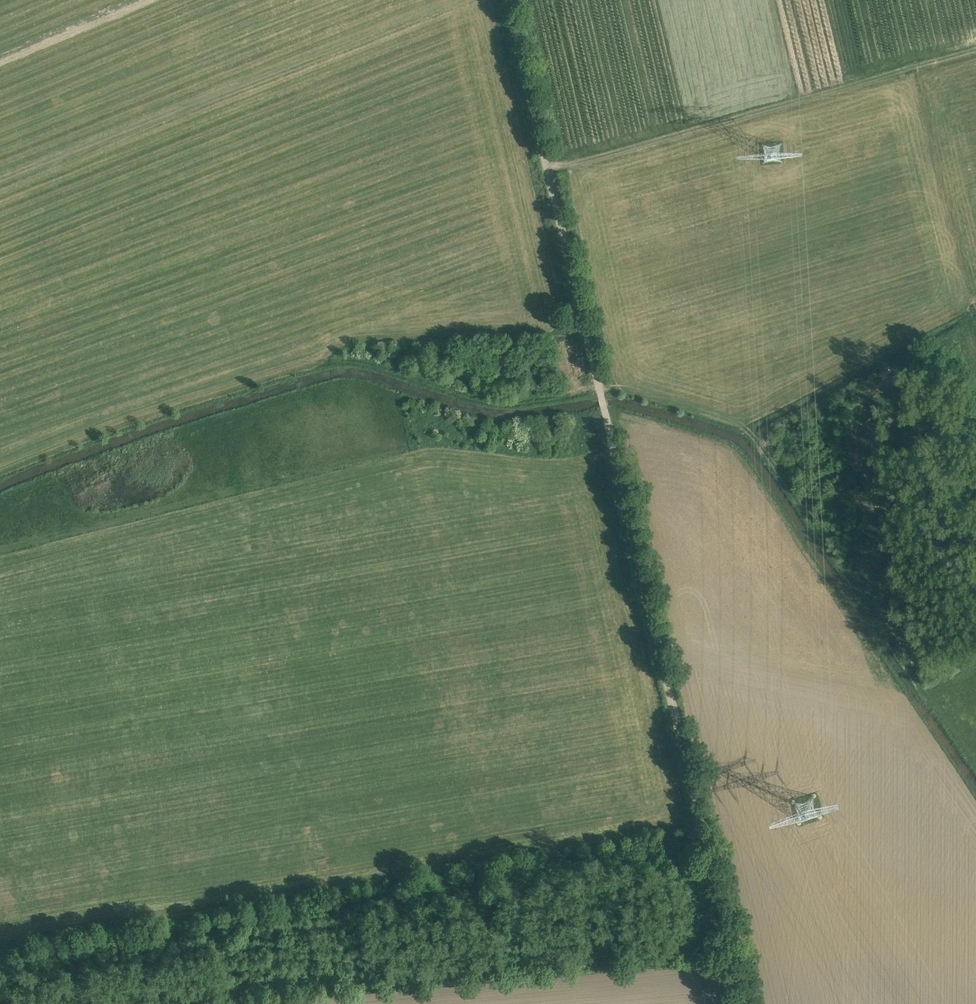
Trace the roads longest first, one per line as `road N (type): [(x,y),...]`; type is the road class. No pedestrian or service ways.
road 1 (track): [(751,1003),(511,0)]
road 2 (track): [(0,181),(460,0)]

